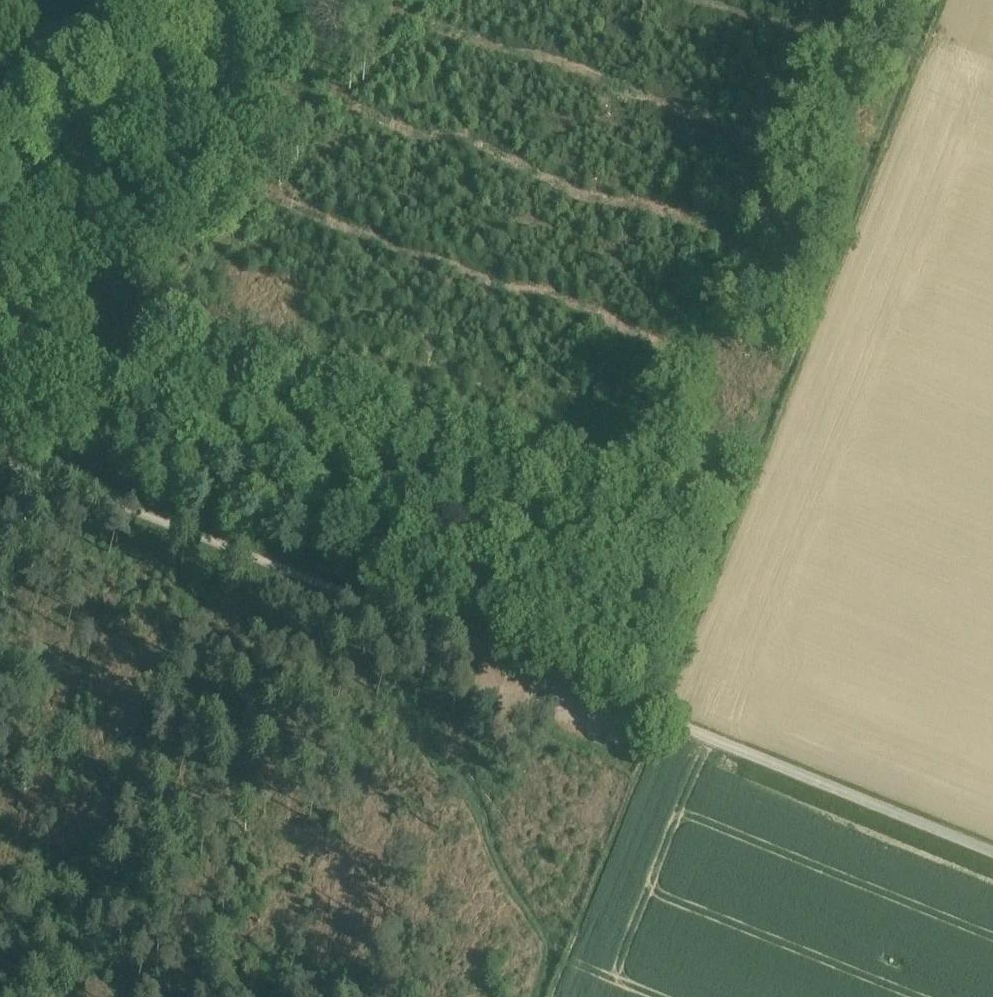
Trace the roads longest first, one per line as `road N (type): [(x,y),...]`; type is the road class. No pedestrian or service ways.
road 1 (track): [(992,853),(0,454)]
road 2 (track): [(0,161),(109,0)]

